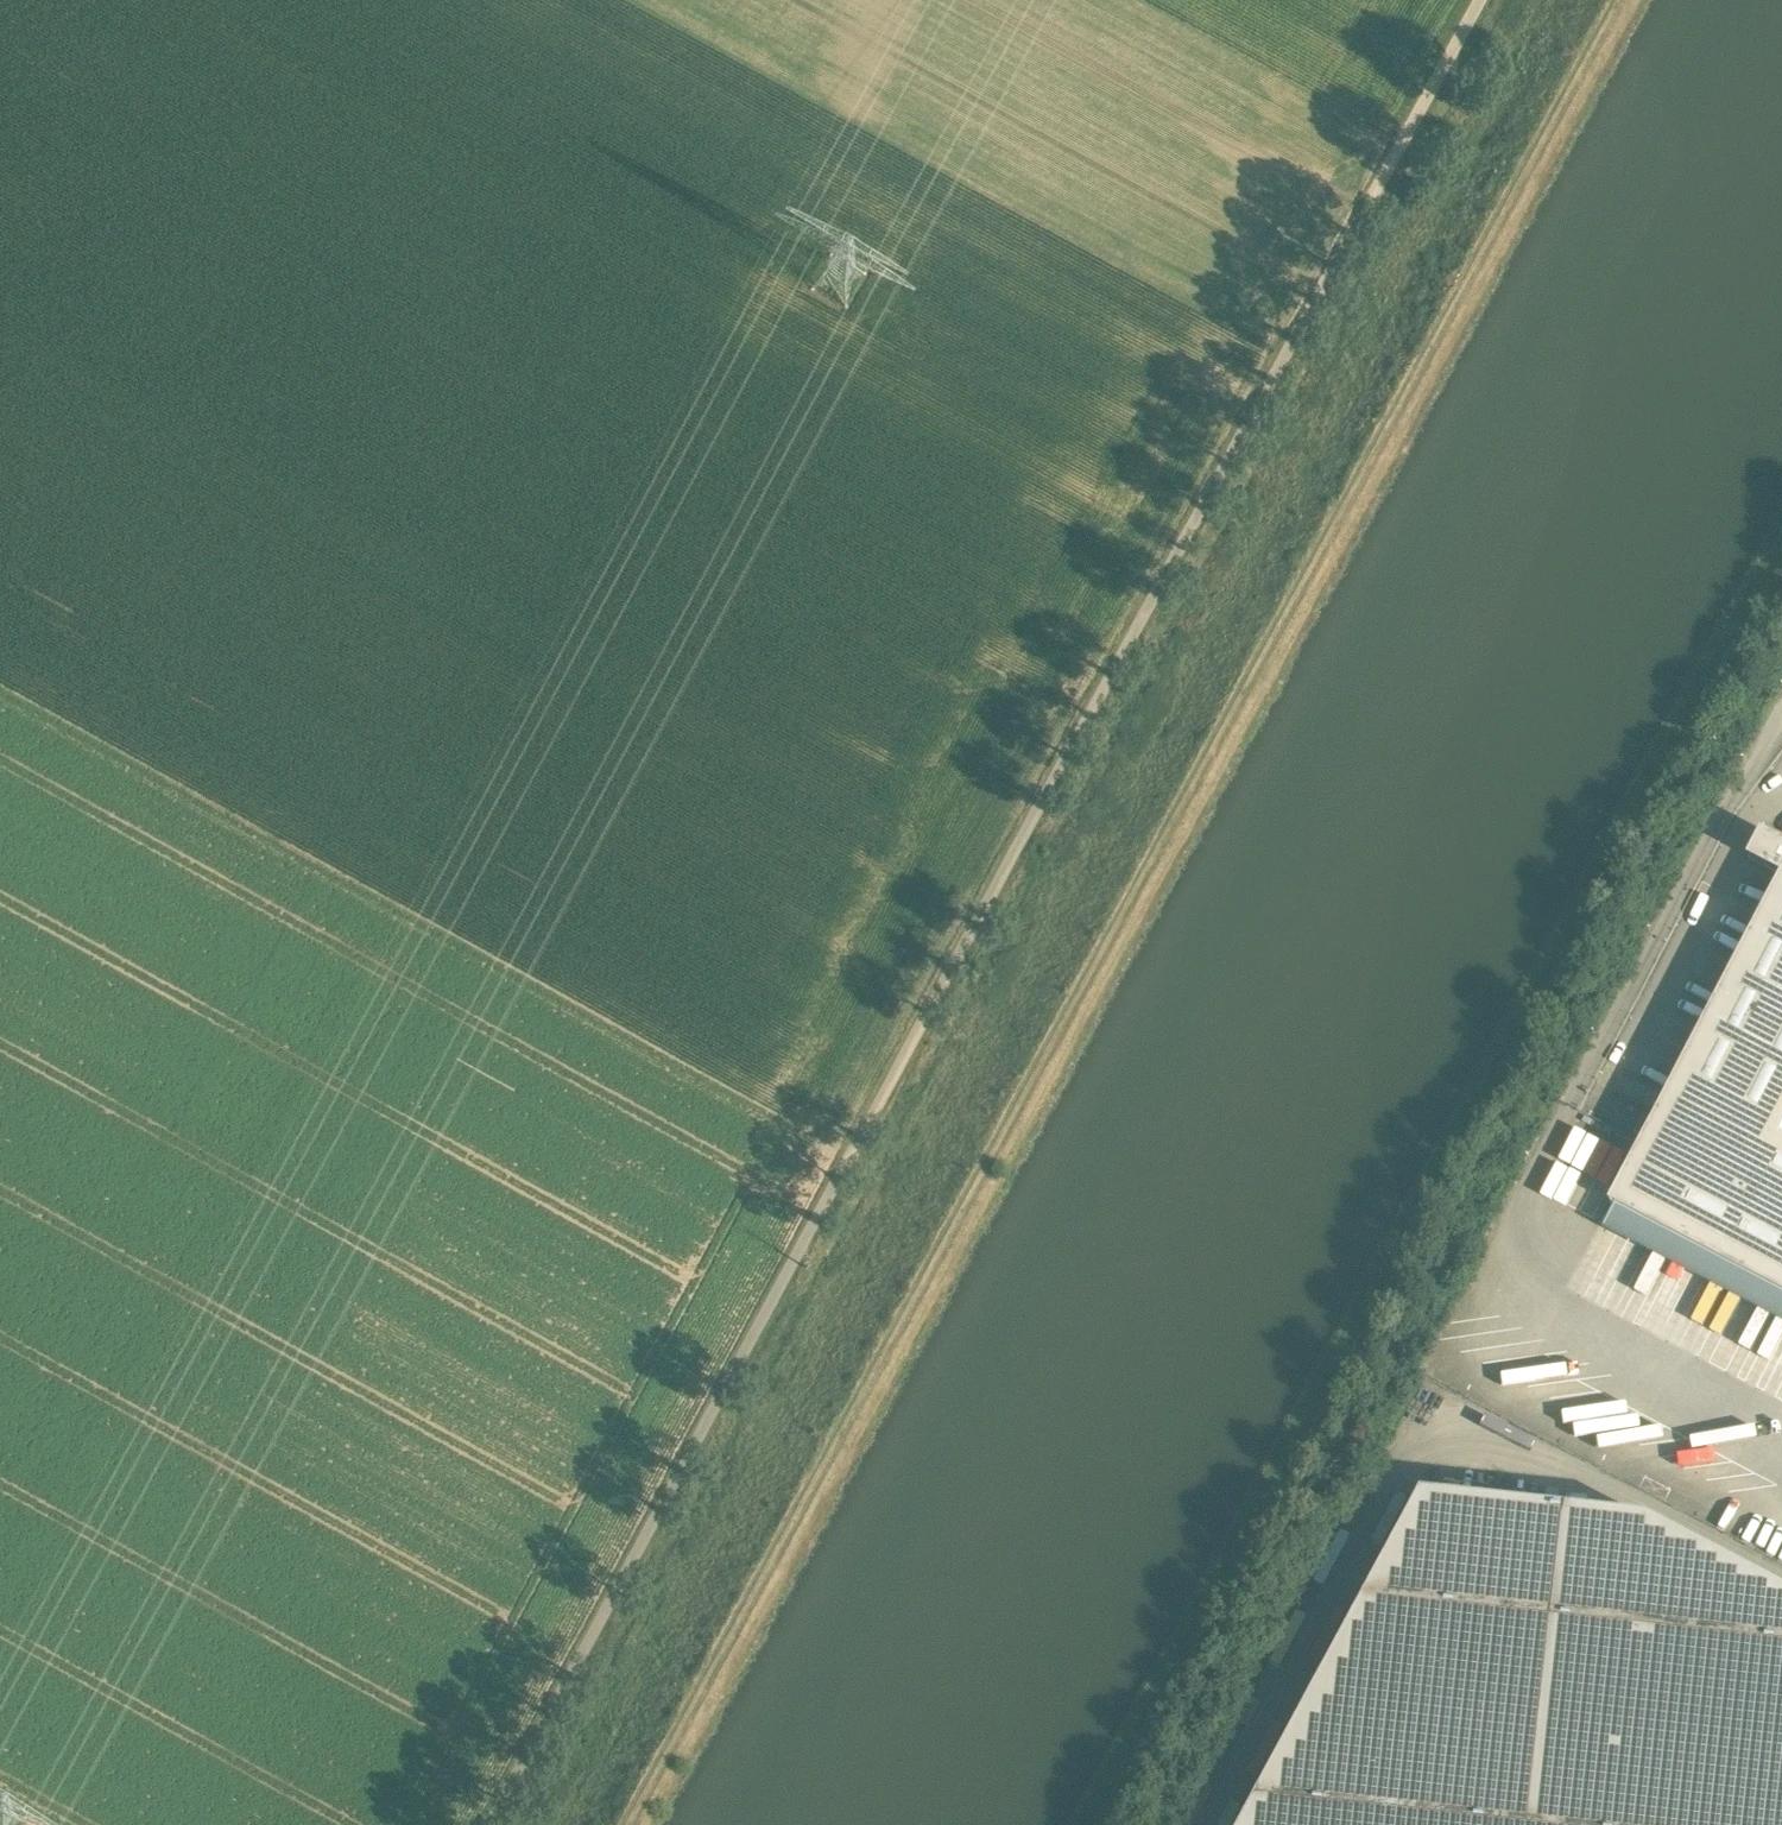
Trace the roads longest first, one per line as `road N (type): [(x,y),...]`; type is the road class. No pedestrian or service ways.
road 1 (unclassified): [(493,1824),(1484,0)]

